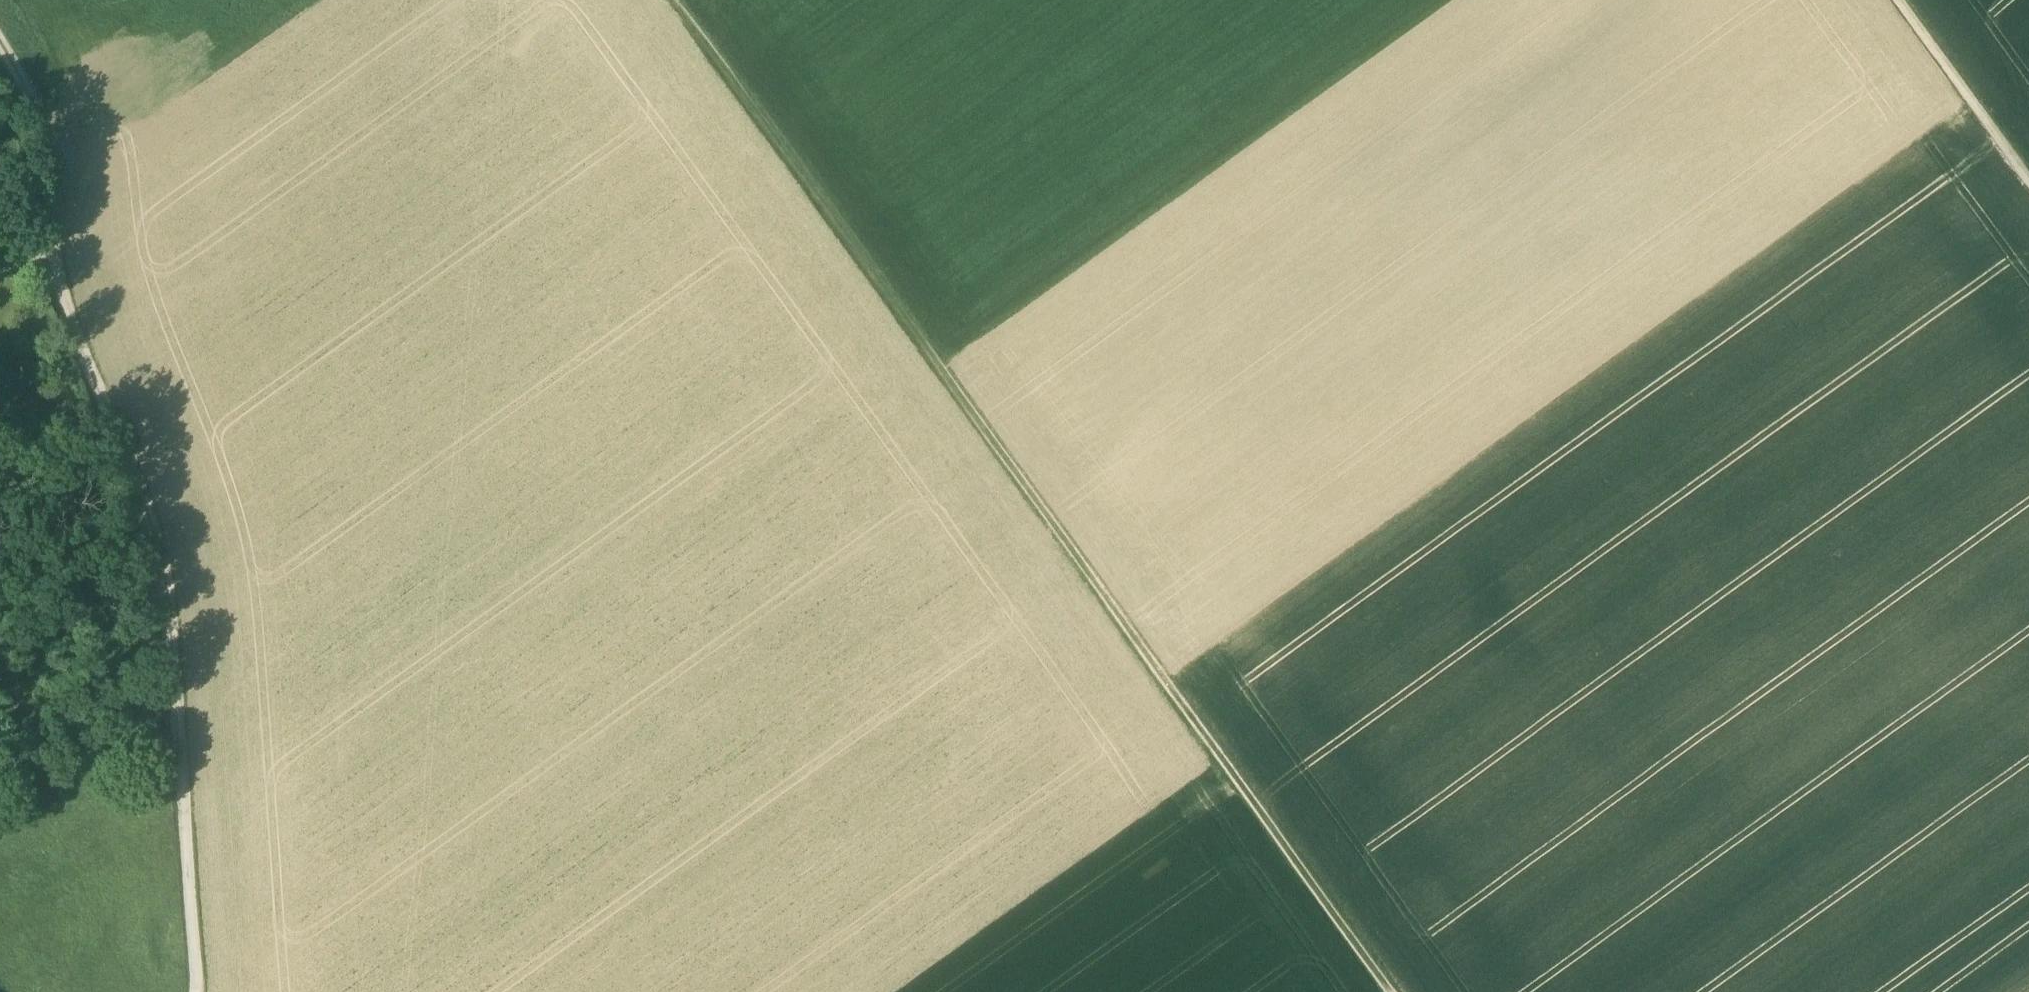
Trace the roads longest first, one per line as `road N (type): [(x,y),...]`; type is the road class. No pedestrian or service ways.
road 1 (track): [(671,0),(1388,991)]
road 2 (track): [(196,991),(169,617),(54,290),(33,118),(0,58)]
road 3 (track): [(1897,0),(2028,184)]

